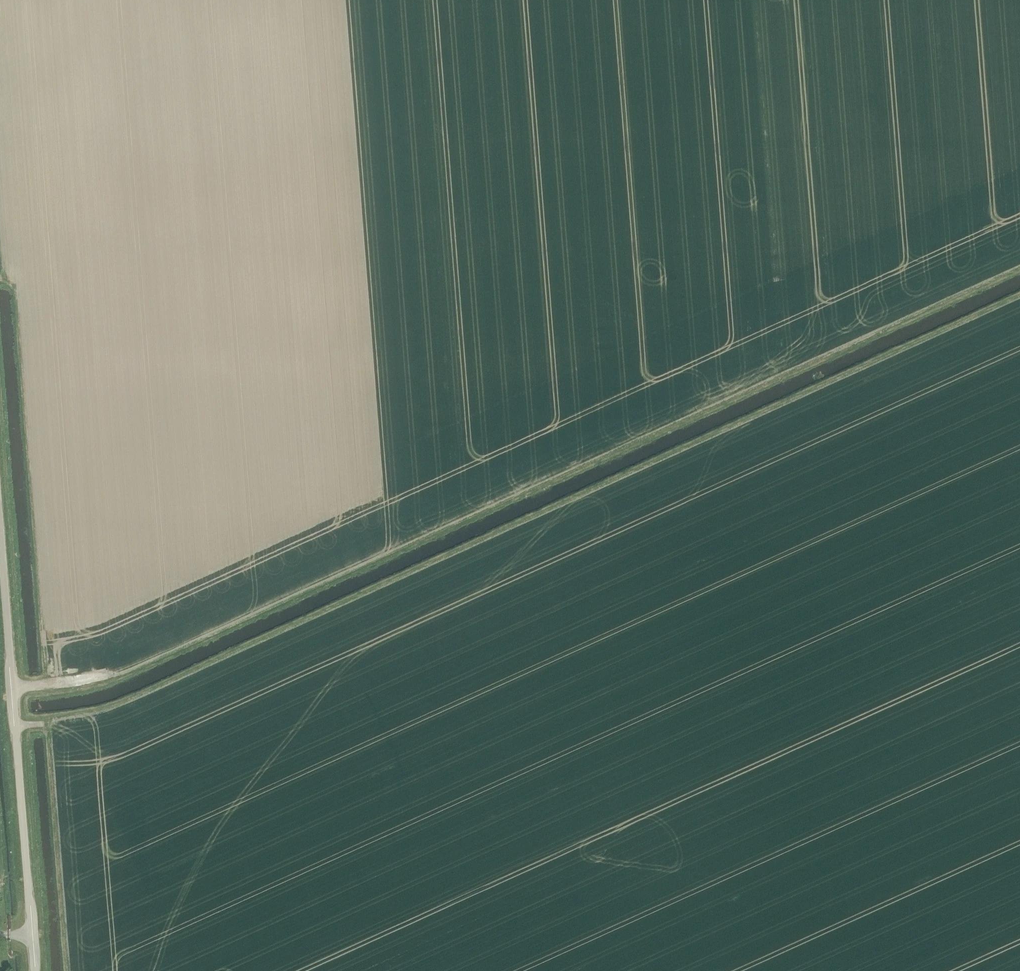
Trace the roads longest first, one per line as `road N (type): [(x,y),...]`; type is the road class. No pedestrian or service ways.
road 1 (unclassified): [(34,970),(0,552)]

